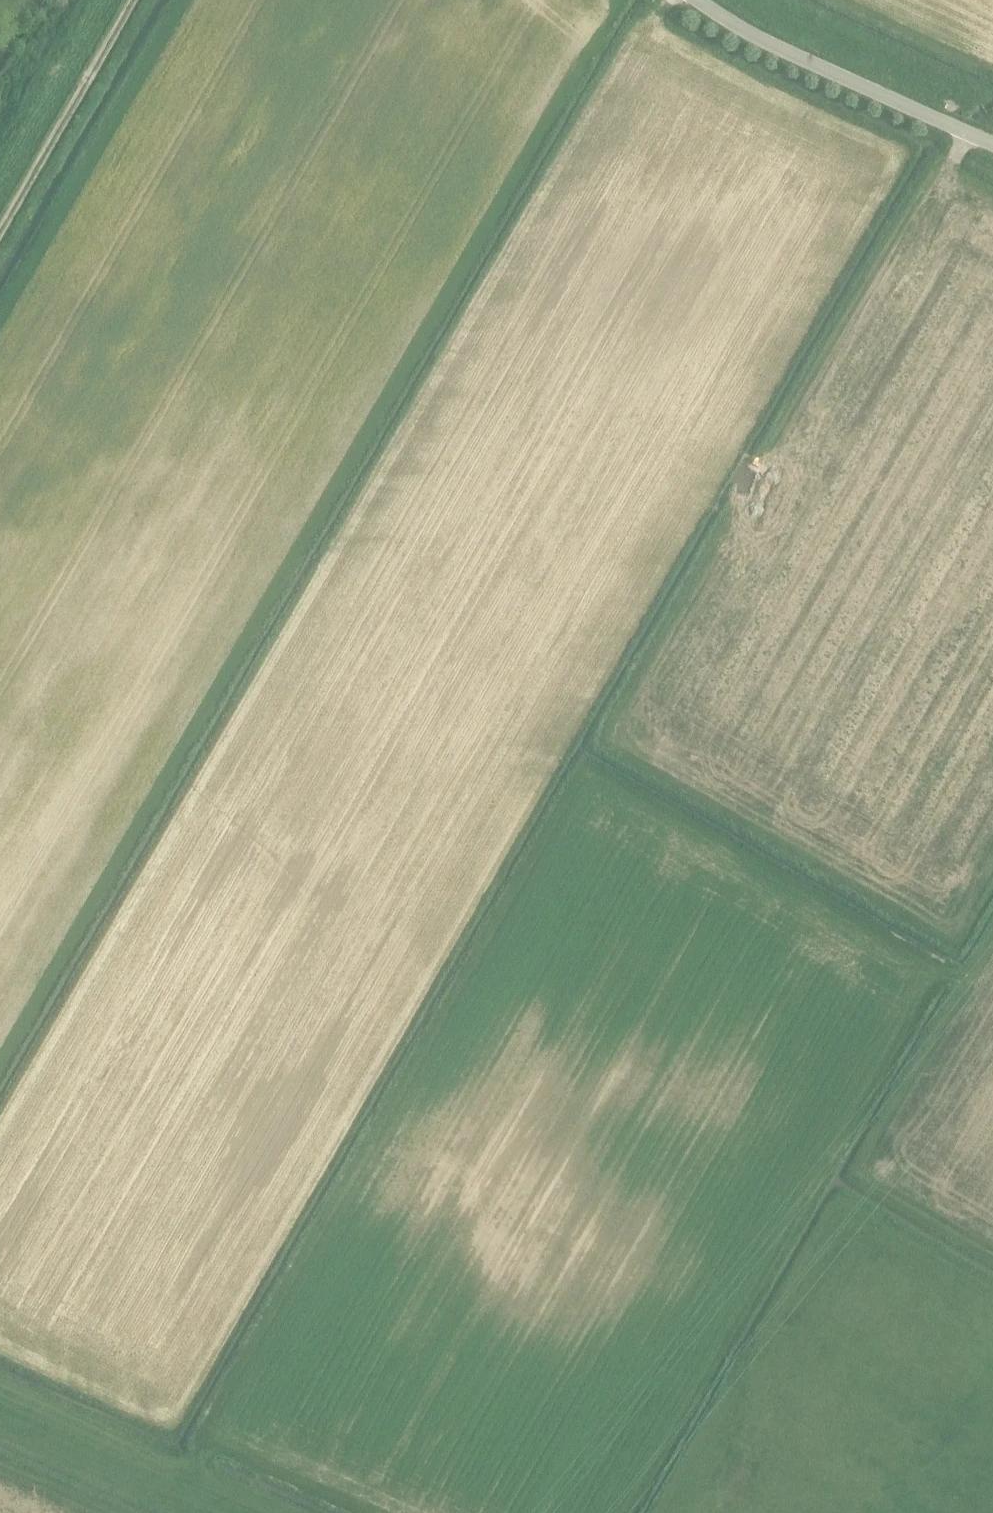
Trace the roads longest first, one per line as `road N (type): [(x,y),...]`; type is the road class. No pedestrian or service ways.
road 1 (unclassified): [(697,0),(780,49),(992,145)]
road 2 (track): [(272,1512),(0,1391)]
road 3 (track): [(0,222),(128,0)]

